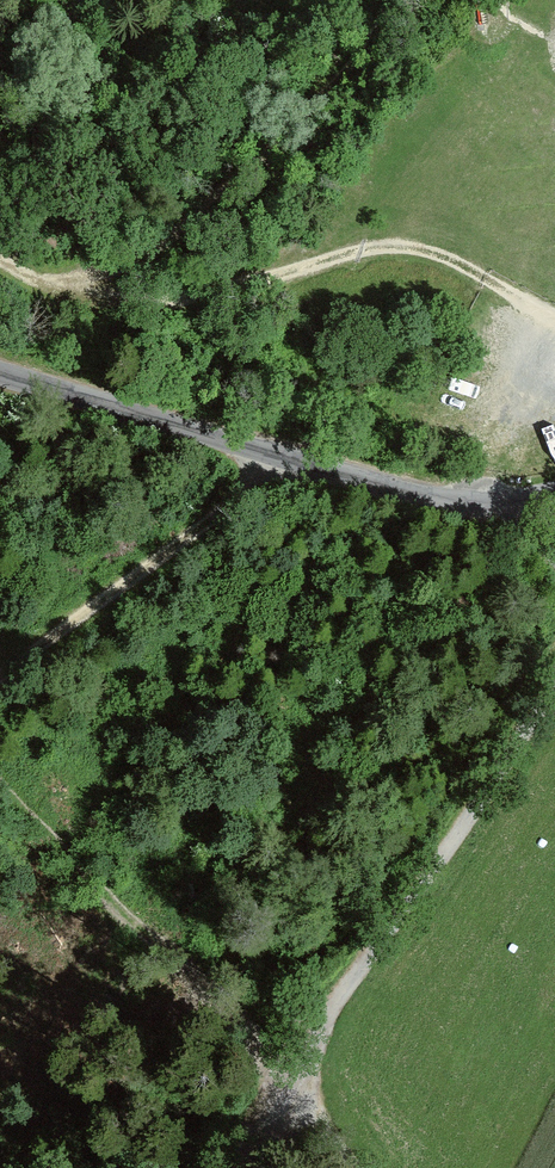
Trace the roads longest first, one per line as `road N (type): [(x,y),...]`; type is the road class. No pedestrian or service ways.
road 1 (track): [(554,319),(434,254),(363,252),(217,299),(77,297),(0,244)]
road 2 (unclassified): [(0,392),(409,509),(521,507)]
road 3 (residential): [(554,674),(309,1021),(298,1069)]
road 4 (track): [(278,474),(0,691)]

